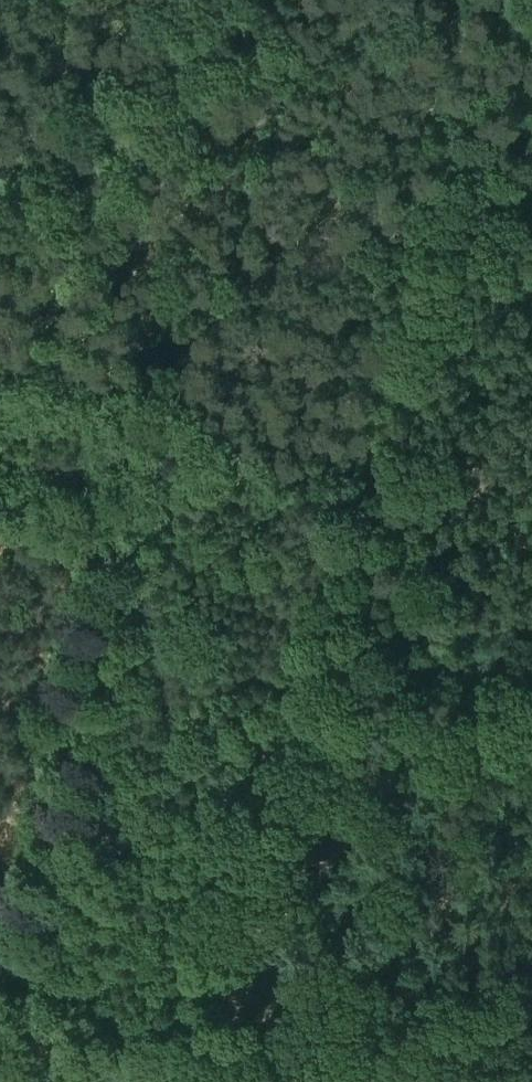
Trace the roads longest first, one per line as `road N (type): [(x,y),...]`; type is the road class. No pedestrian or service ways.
road 1 (track): [(489,5),(216,1047)]
road 2 (track): [(216,1047),(230,921),(221,871),(151,686),(129,577),(107,539),(0,493)]
road 3 (track): [(10,1042),(124,458)]
road 4 (track): [(124,458),(194,0)]
road 5 (track): [(457,1081),(272,1049),(216,1047)]
road 6 (track): [(10,1042),(209,1071),(216,1047)]
road 7 (track): [(124,458),(115,437),(70,407),(0,384)]

